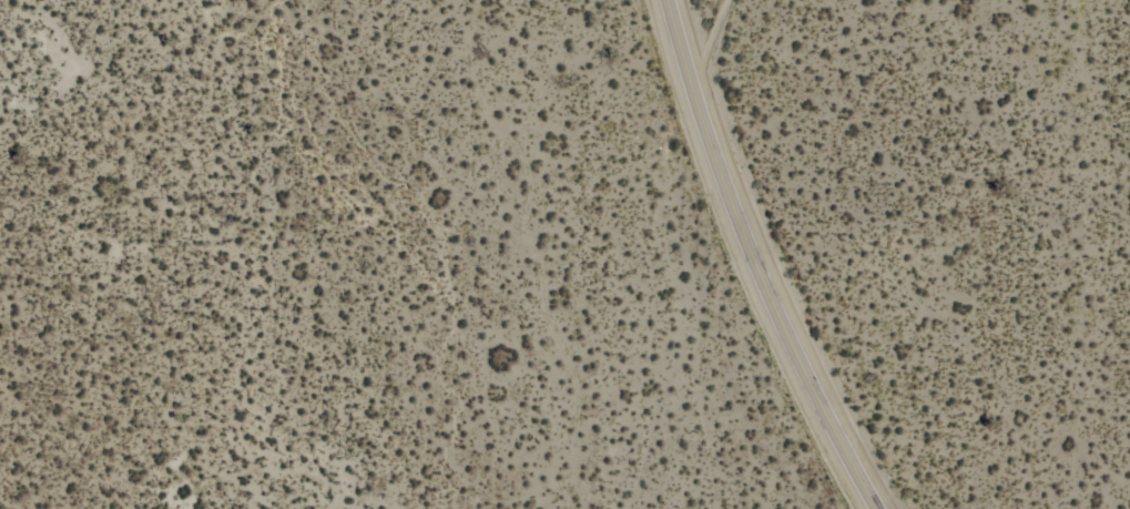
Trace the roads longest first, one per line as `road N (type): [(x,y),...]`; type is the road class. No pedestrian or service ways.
road 1 (tertiary): [(877,508),(767,287),(696,119),(665,0)]

